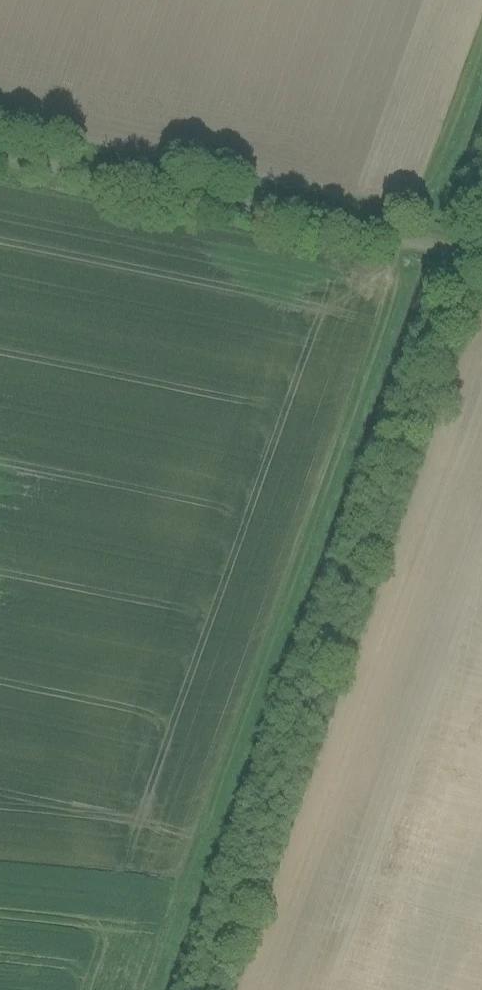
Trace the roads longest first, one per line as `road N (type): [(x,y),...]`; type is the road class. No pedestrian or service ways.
road 1 (unclassified): [(481,289),(0,176)]

